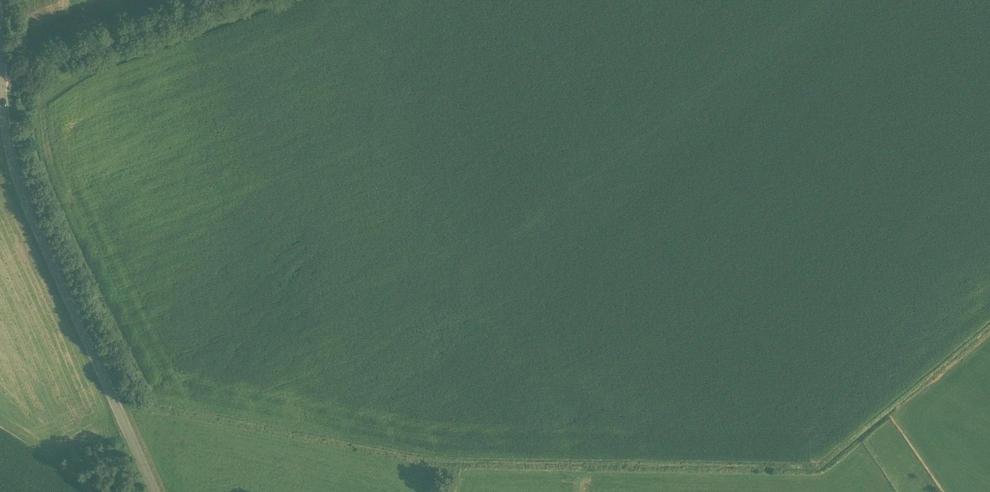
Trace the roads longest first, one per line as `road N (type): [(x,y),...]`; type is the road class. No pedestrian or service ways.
road 1 (unclassified): [(154,491),(14,169),(0,95)]
road 2 (unclassified): [(0,78),(218,0)]

